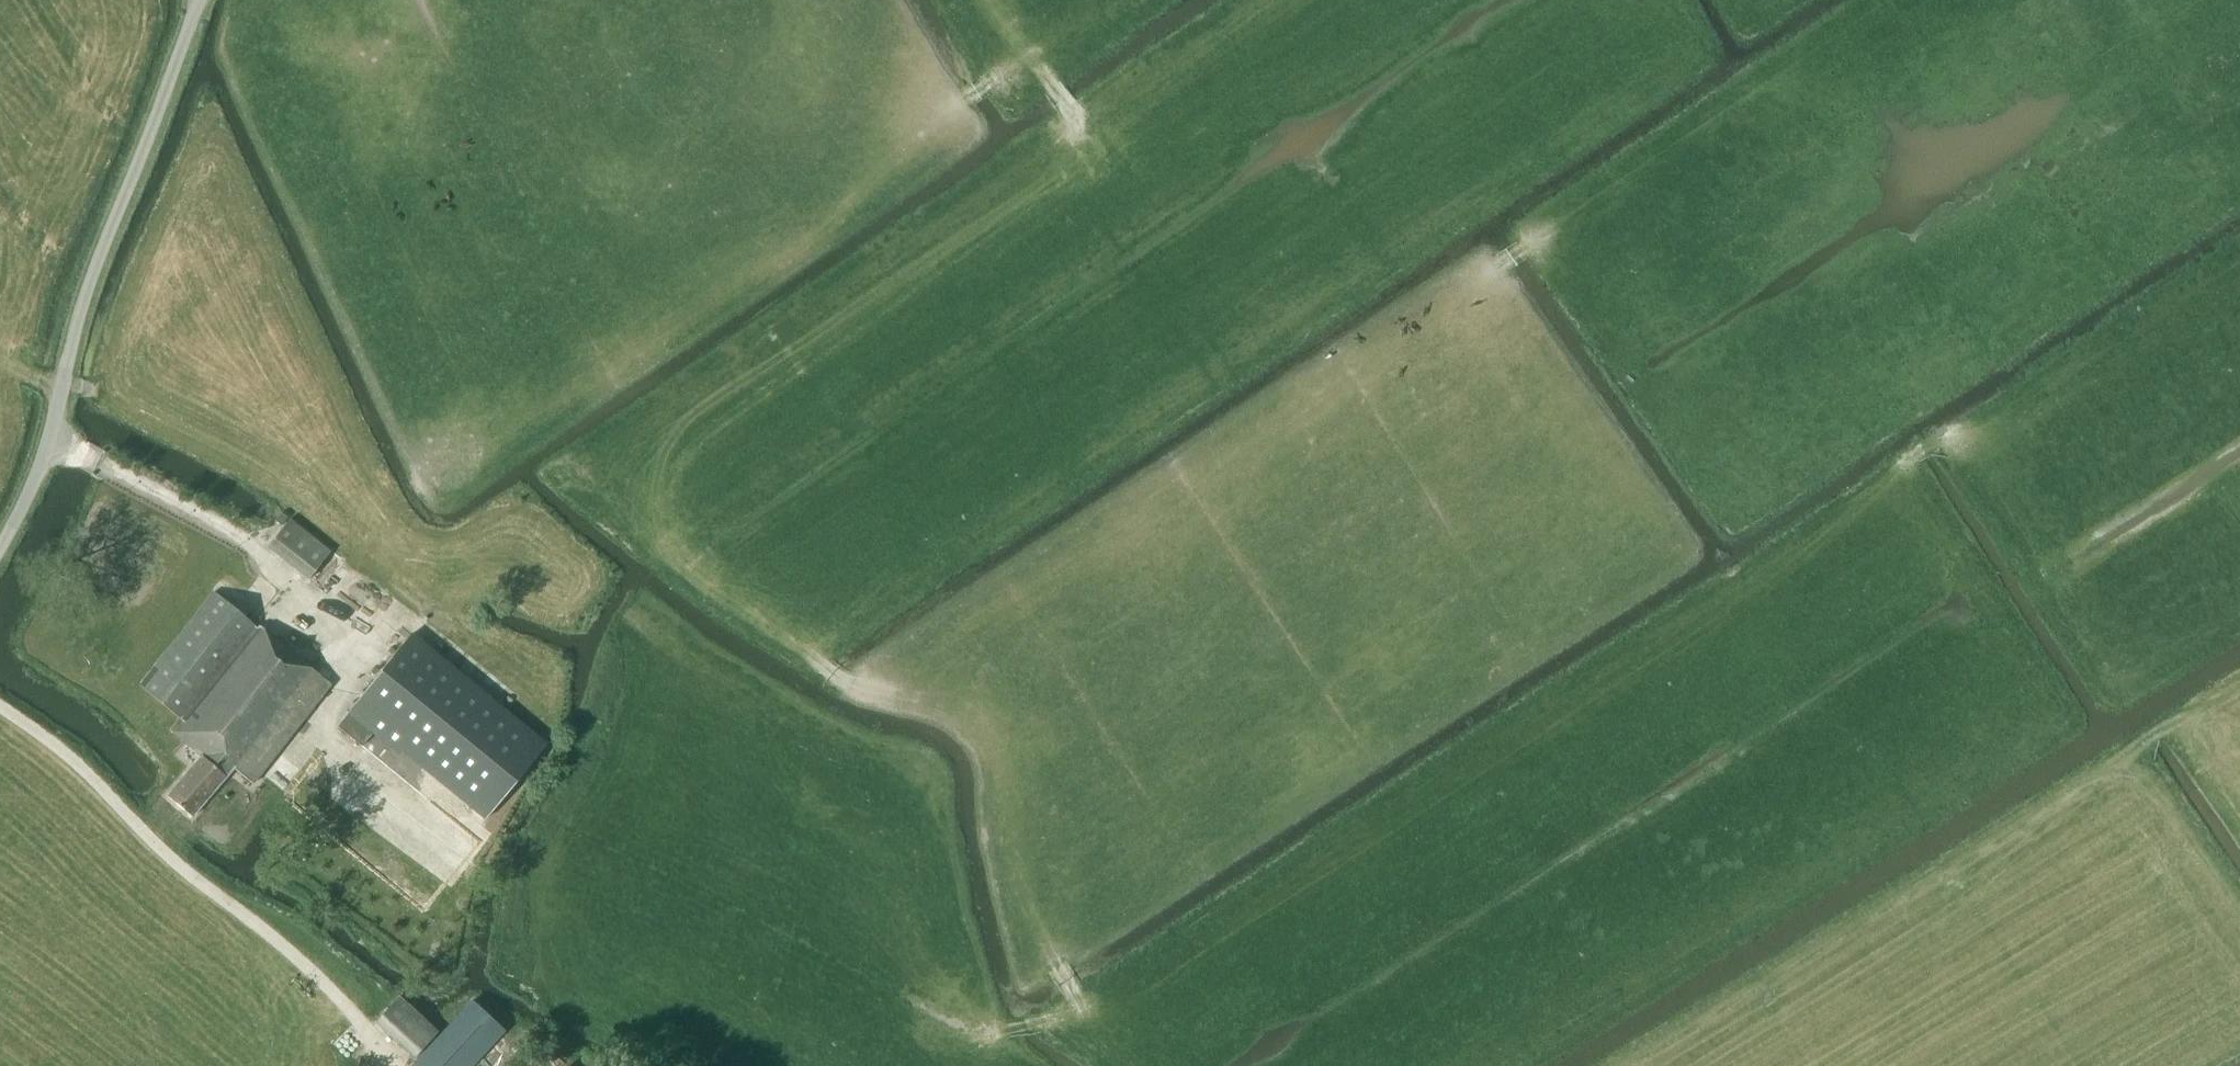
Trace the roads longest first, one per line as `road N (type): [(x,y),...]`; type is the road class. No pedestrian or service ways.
road 1 (unclassified): [(0,549),(45,456),(87,290),(199,0)]

